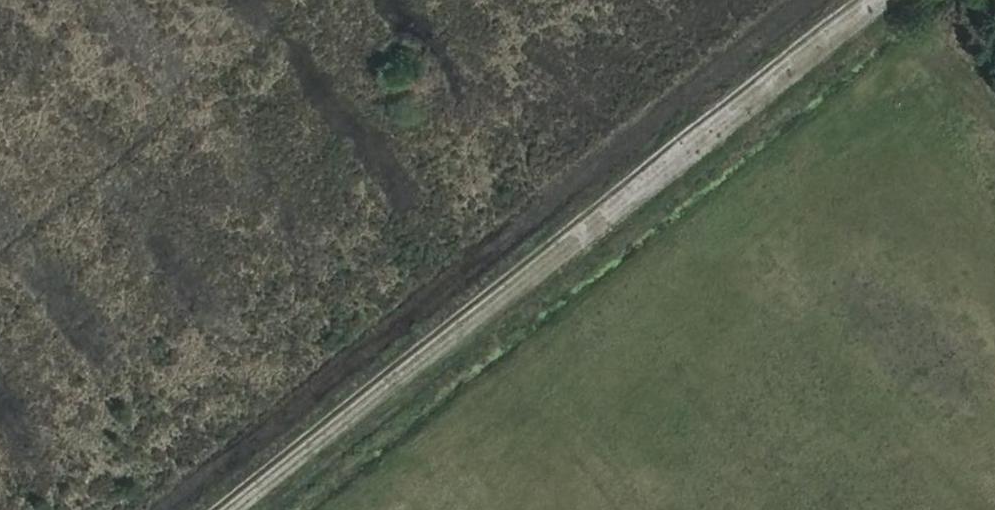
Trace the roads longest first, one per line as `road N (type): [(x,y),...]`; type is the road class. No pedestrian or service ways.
road 1 (track): [(237,509),(878,0)]

